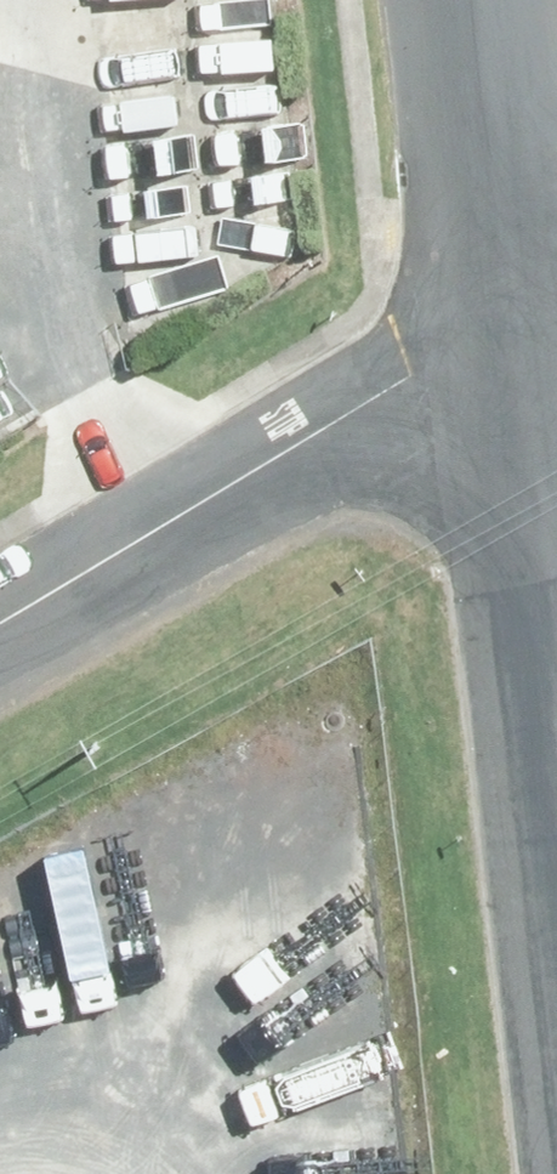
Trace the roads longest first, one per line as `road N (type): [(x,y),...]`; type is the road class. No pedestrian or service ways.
road 1 (unclassified): [(0,621),(525,320)]
road 2 (tertiary): [(485,0),(525,320)]
road 3 (tertiary): [(525,320),(556,614)]

